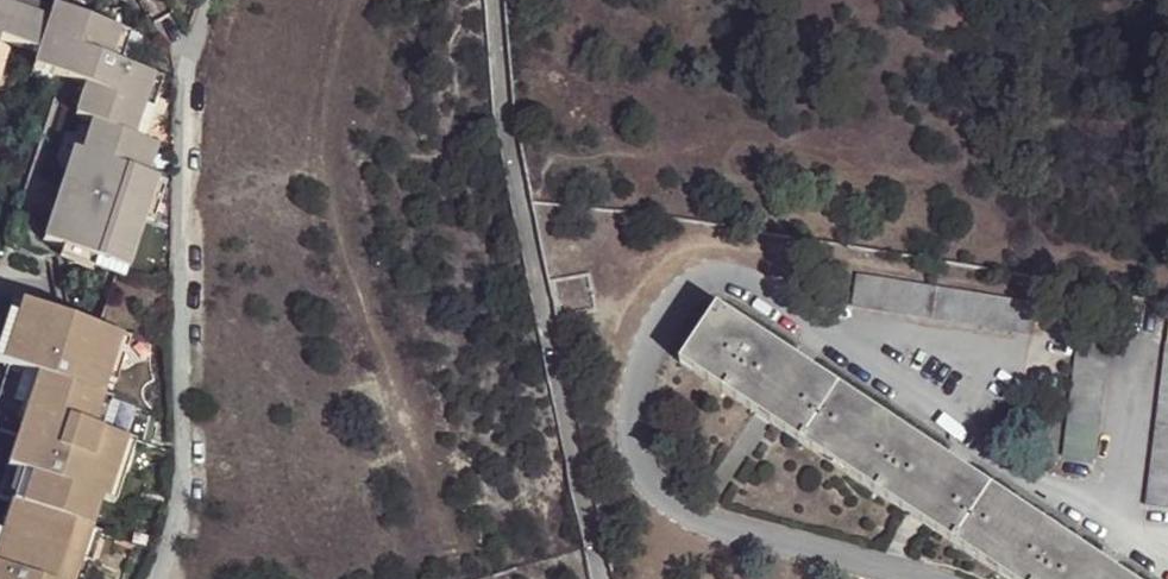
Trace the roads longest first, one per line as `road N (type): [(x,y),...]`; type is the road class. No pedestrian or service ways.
road 1 (residential): [(496,0),(505,116),(603,578)]

